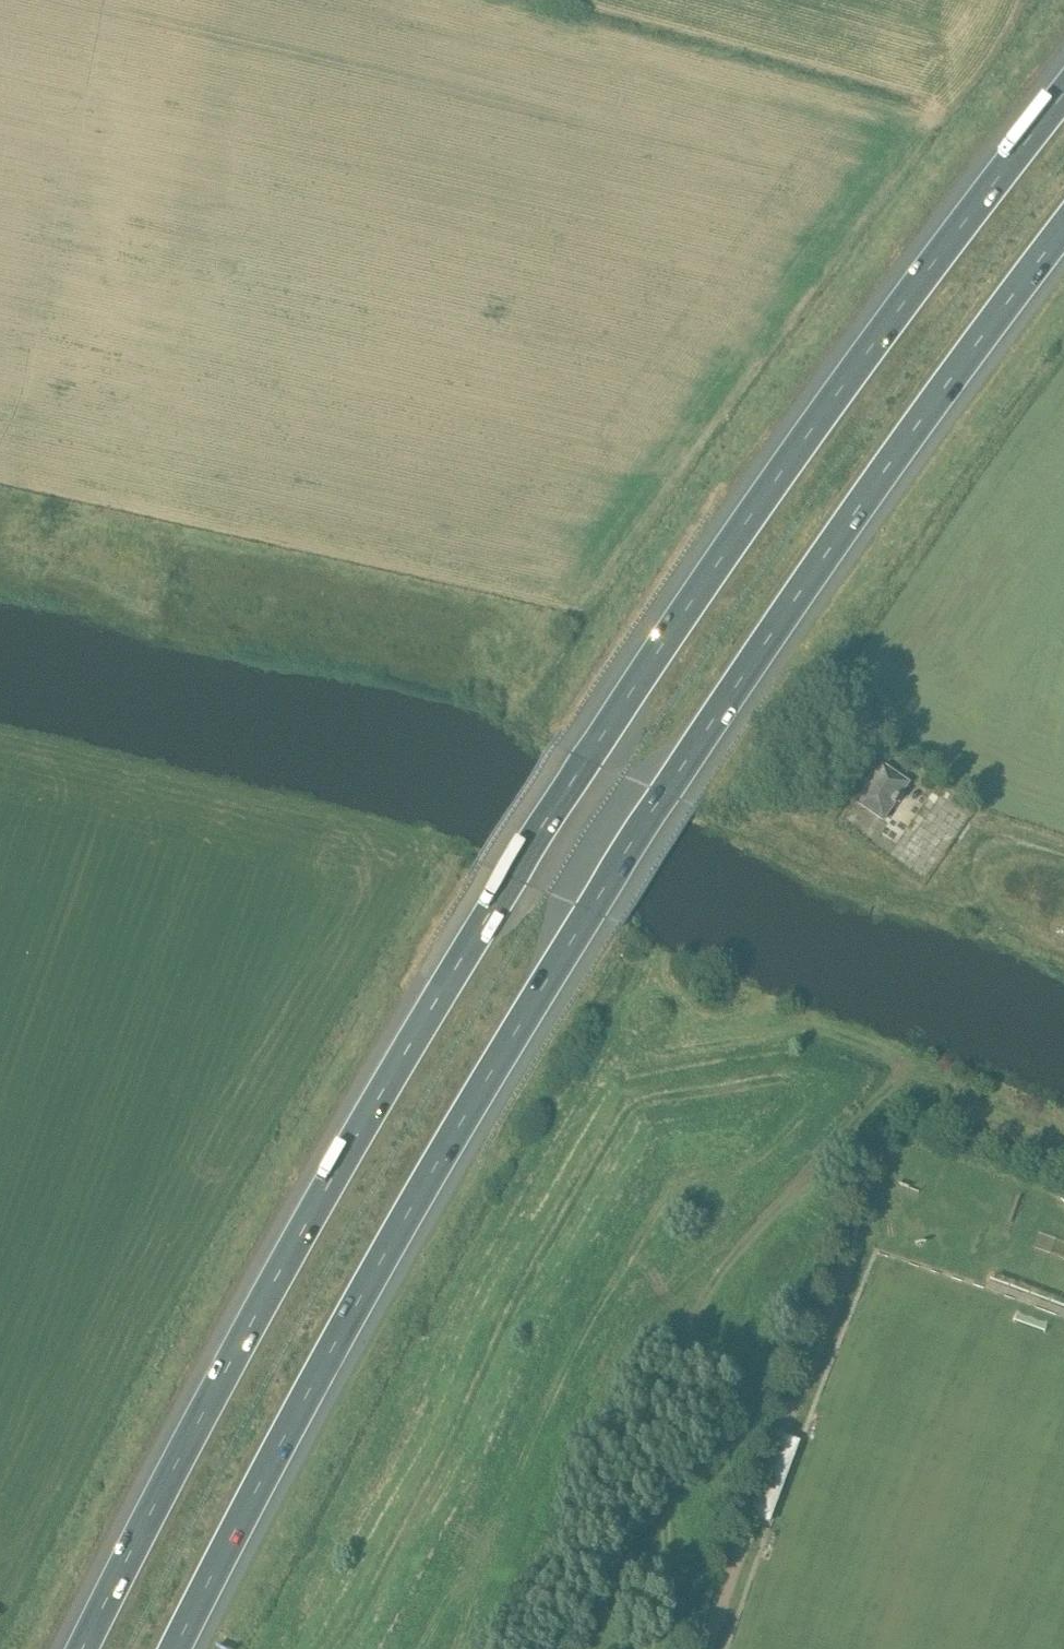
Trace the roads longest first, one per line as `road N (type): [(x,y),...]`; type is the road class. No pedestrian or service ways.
road 1 (motorway): [(1063,85),(745,508),(491,897),(280,1252),(80,1648)]
road 2 (motorway): [(173,1648),(382,1277),(681,781),(1063,243)]

